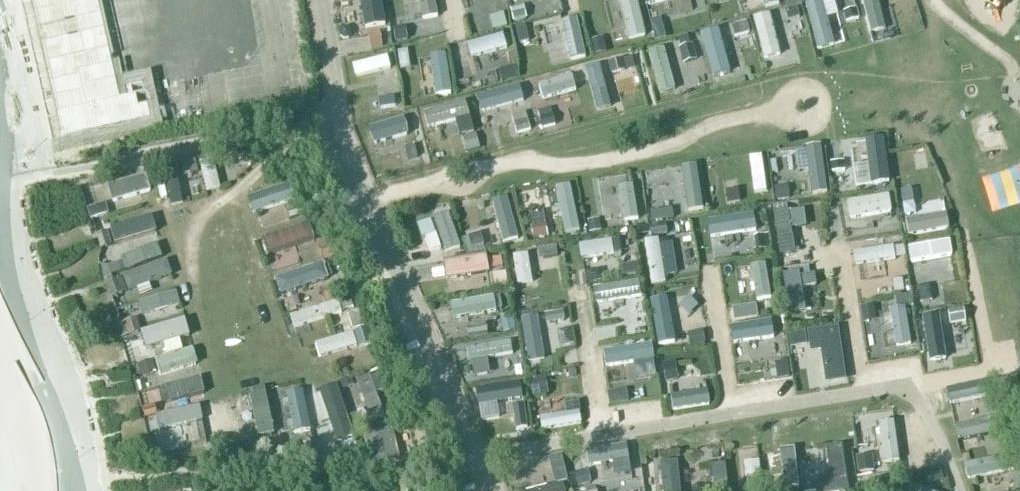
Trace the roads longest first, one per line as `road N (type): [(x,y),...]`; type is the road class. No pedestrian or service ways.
road 1 (residential): [(495,490),(351,167),(319,0)]
road 2 (track): [(305,120),(243,190),(213,206),(196,227),(194,282)]

